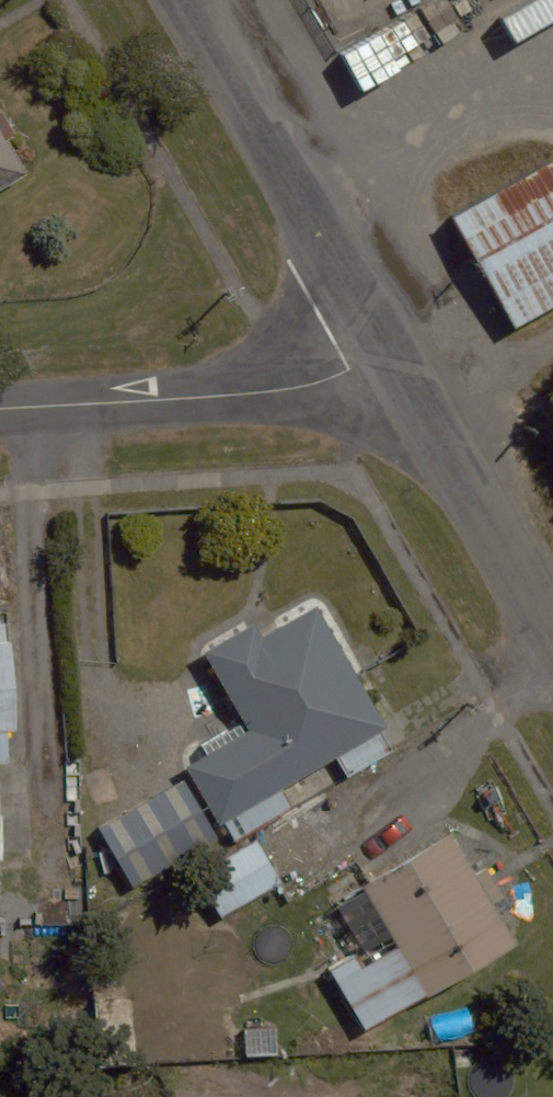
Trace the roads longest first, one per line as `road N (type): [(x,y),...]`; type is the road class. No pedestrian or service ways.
road 1 (residential): [(176,0),(382,346)]
road 2 (residential): [(0,407),(309,386),(382,346)]
road 3 (residential): [(382,346),(552,639)]

